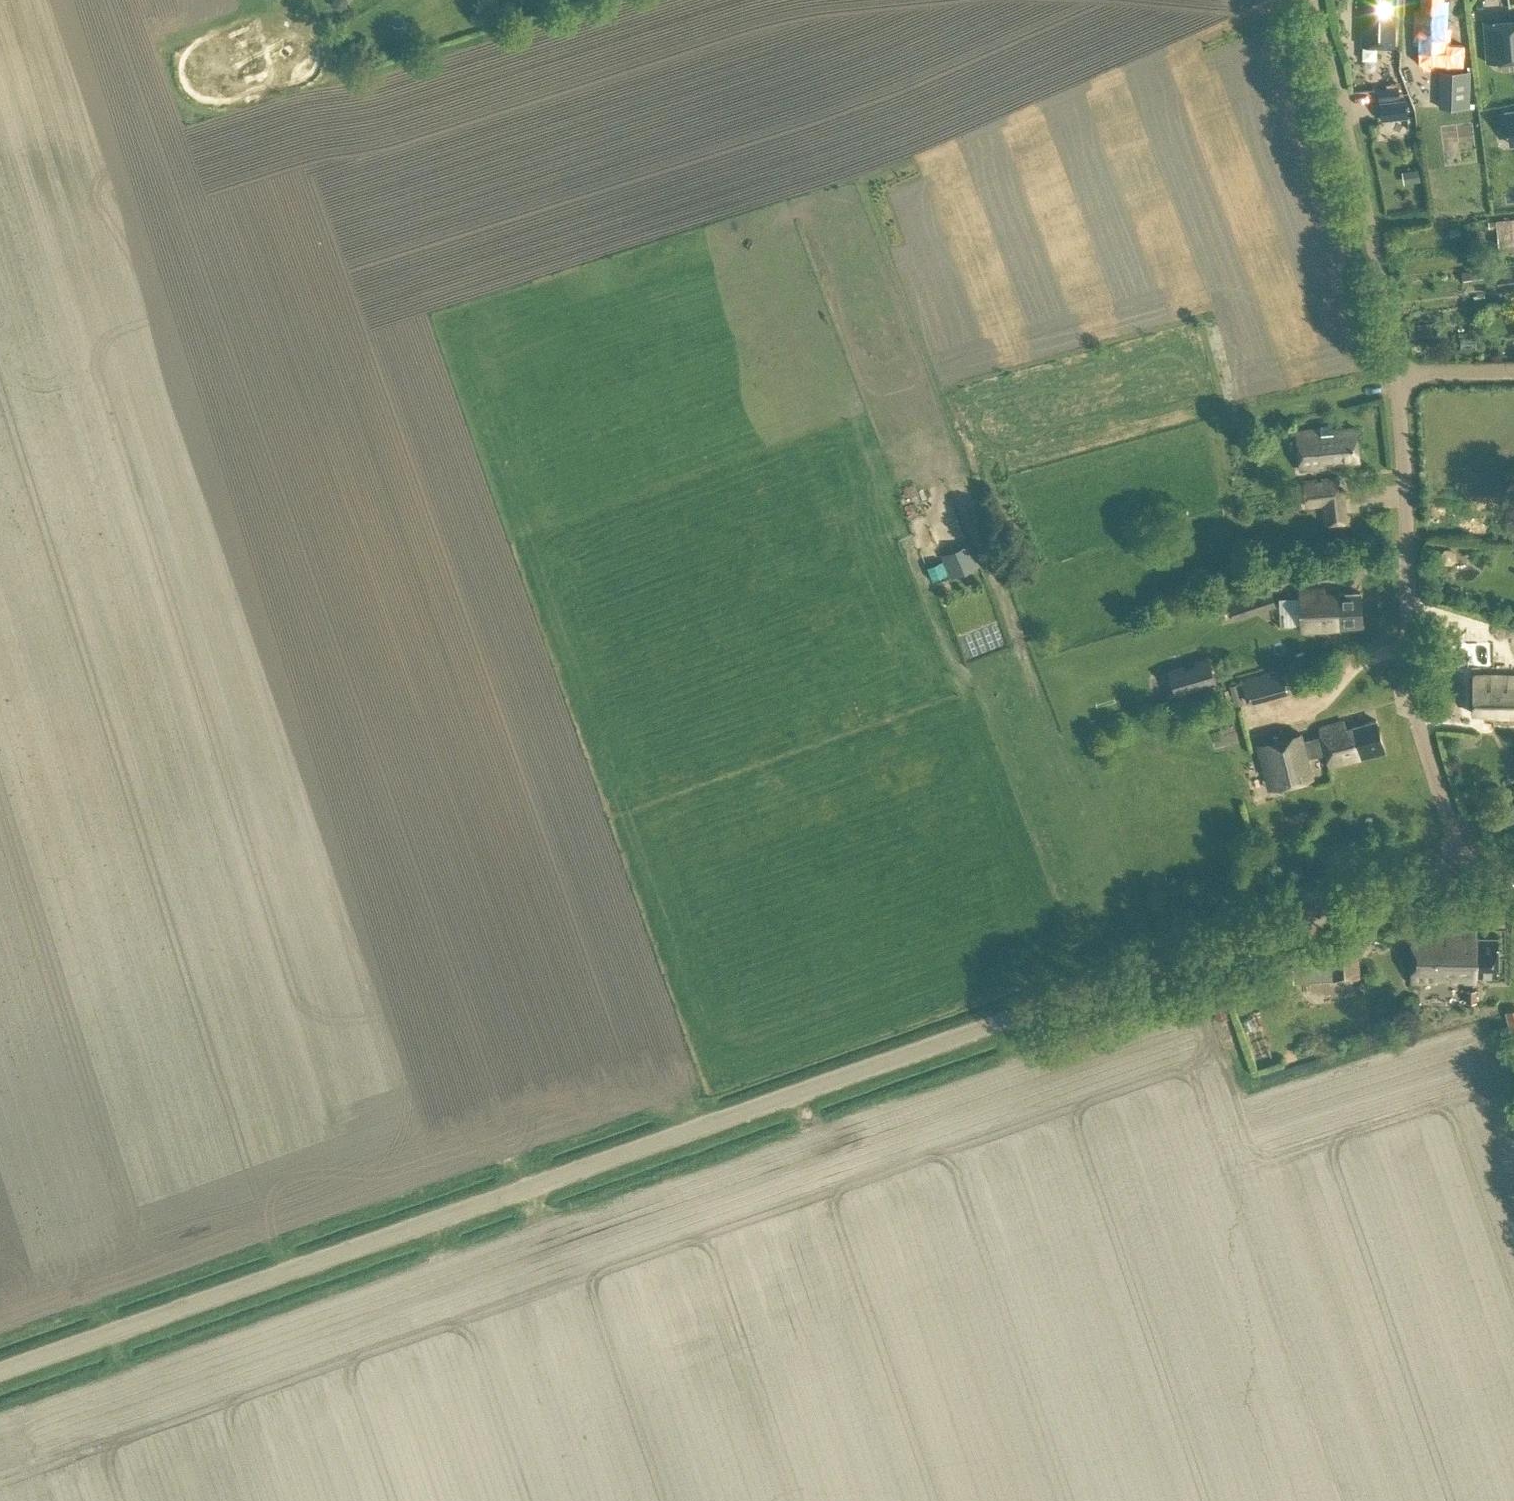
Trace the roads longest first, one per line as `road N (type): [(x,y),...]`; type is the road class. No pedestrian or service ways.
road 1 (unclassified): [(1464,868),(1205,950),(0,1369)]
road 2 (residential): [(1398,371),(1413,693),(1464,868)]
road 3 (residential): [(1312,0),(1398,371)]
road 4 (track): [(1246,1081),(1205,950)]

